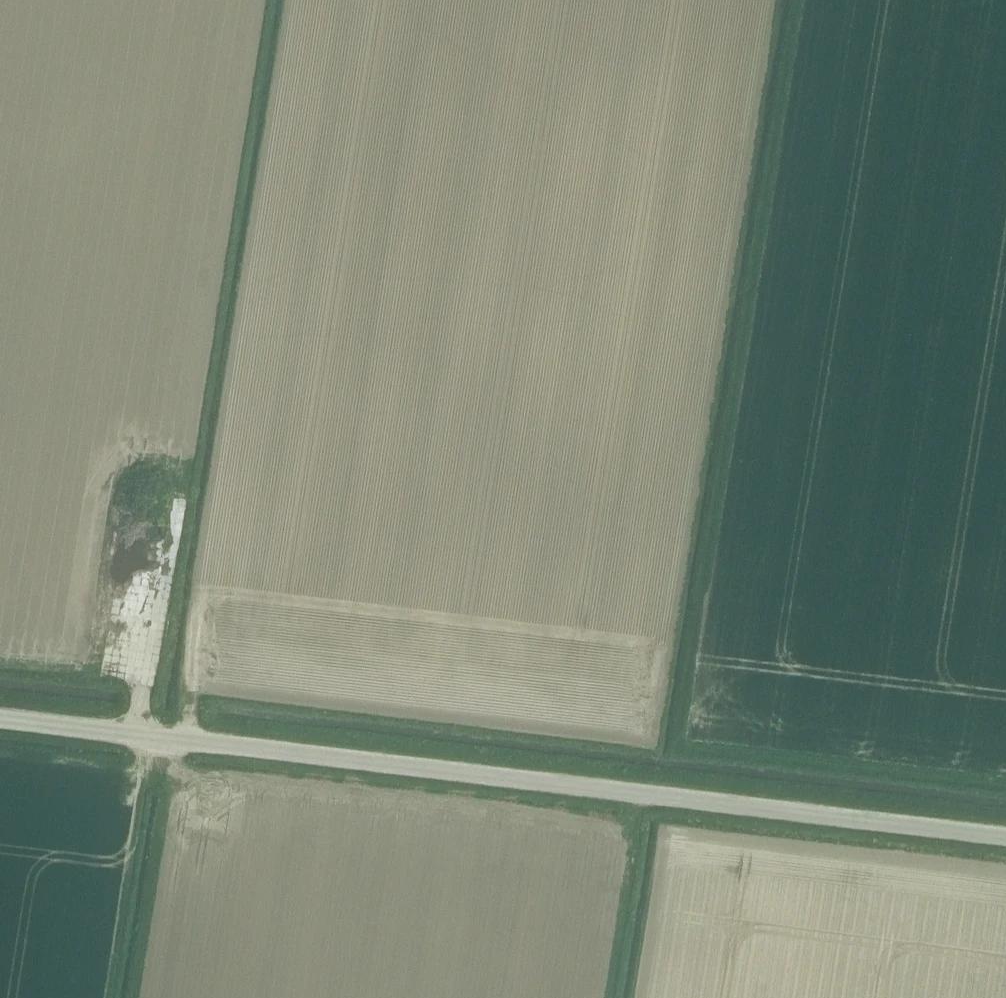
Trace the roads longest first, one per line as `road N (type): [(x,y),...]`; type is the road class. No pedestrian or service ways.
road 1 (unclassified): [(1005,840),(0,720)]

